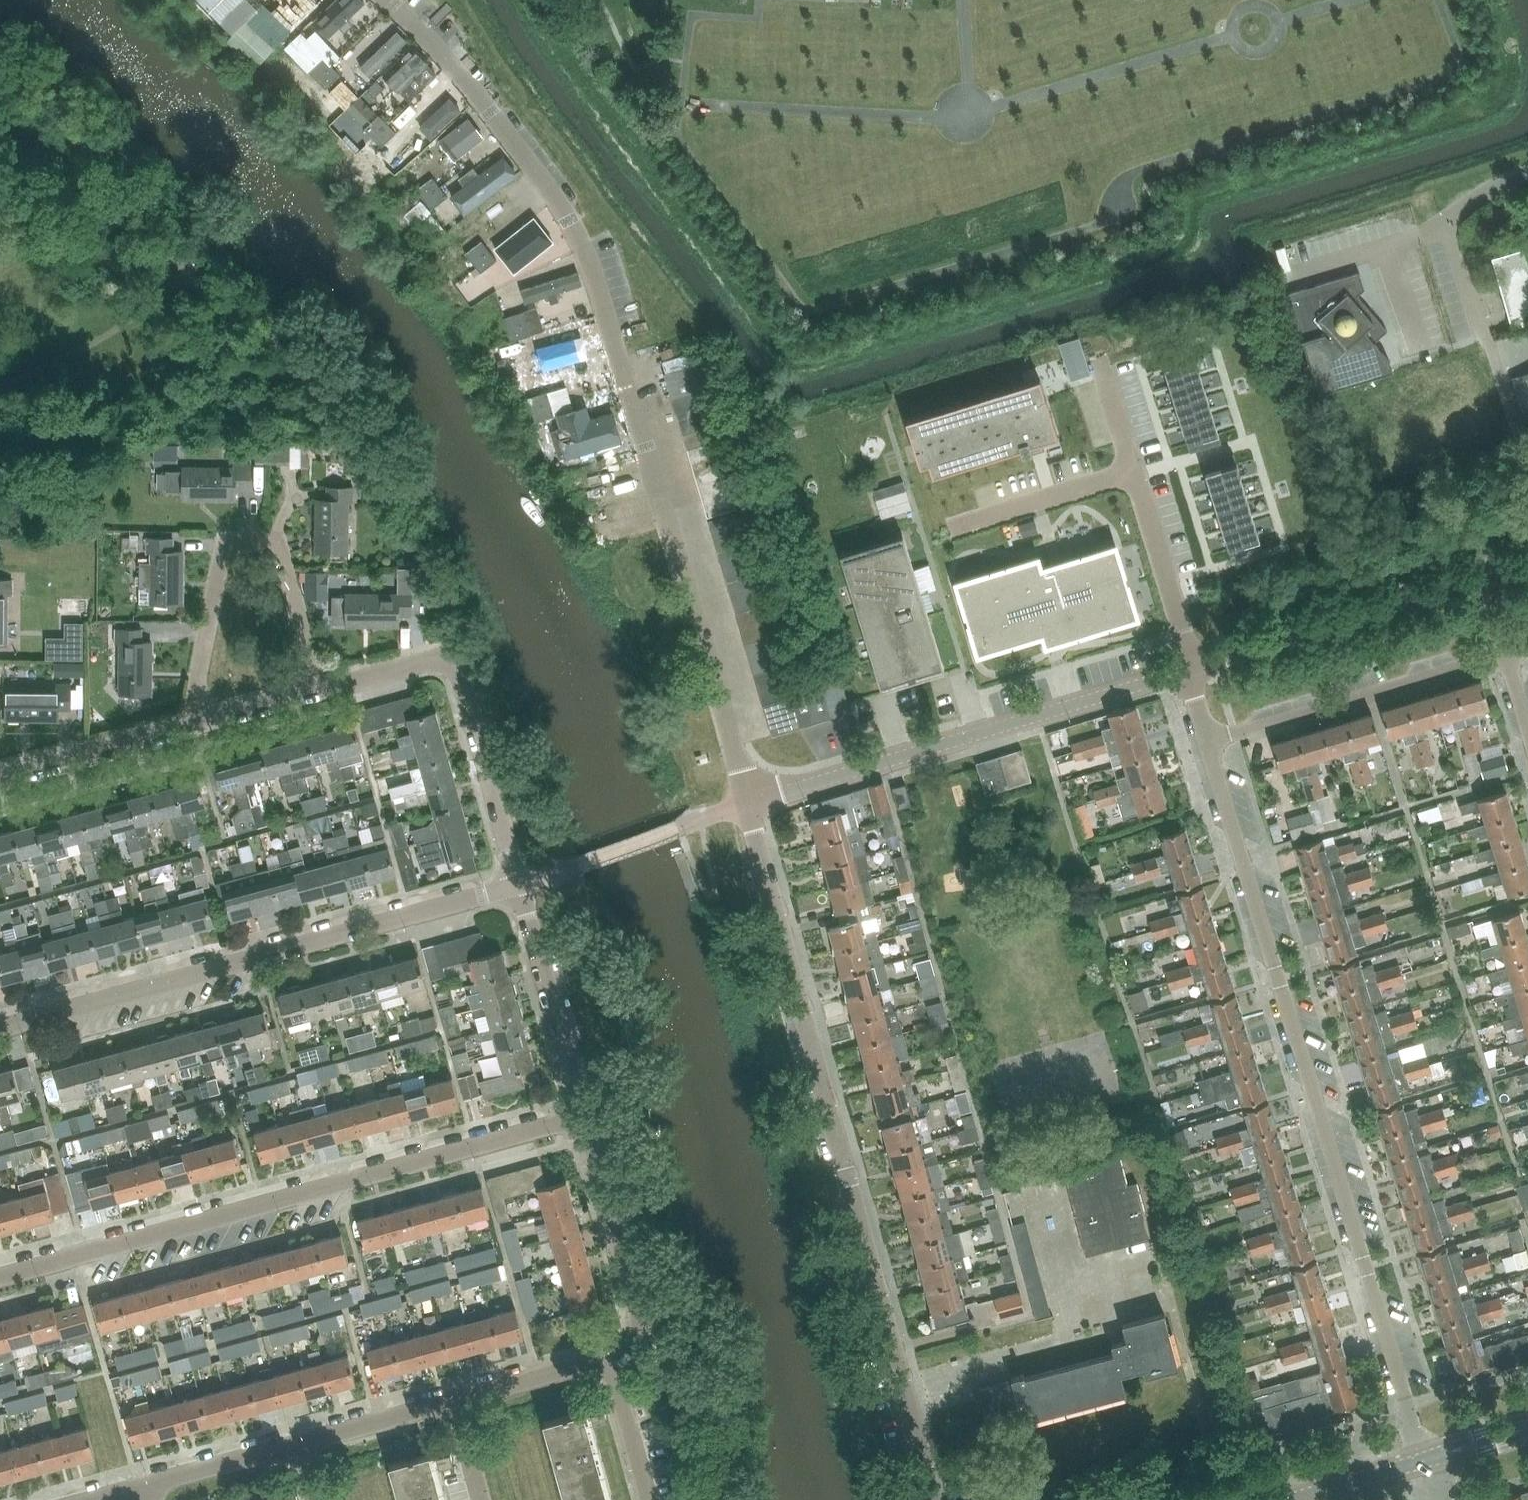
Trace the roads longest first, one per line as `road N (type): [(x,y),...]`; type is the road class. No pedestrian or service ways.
road 1 (unclassified): [(747,803),(586,255),(490,112),(386,0)]
road 2 (residential): [(1207,740),(1424,1460)]
road 3 (residential): [(933,1499),(747,803)]
road 4 (residential): [(0,1277),(583,1116)]
road 5 (residential): [(519,884),(0,1028)]
road 6 (unclassified): [(747,803),(1186,670)]
road 7 (residential): [(203,723),(195,694),(225,542),(278,541),(321,690)]
road 8 (residential): [(1207,740),(1501,652)]
road 9 (unclassified): [(1194,668),(1479,581)]
road 10 (residential): [(608,1357),(646,1347),(583,1116)]
road 11 (residential): [(583,1116),(519,884)]
road 12 (residential): [(519,884),(454,654)]
road 13 (residential): [(0,779),(203,723)]
road 14 (unclassified): [(1194,668),(1133,472)]
road 15 (unclassified): [(949,529),(1133,472)]
road 16 (residential): [(299,1443),(454,1400)]
road 17 (residential): [(454,1400),(608,1357)]
road 18 (residential): [(146,1485),(299,1443)]
road 19 (residential): [(647,1499),(608,1357)]
road 20 (tertiary): [(1291,1499),(1424,1460)]
road 21 (residential): [(321,690),(454,654)]
road 22 (residential): [(203,723),(321,690)]

